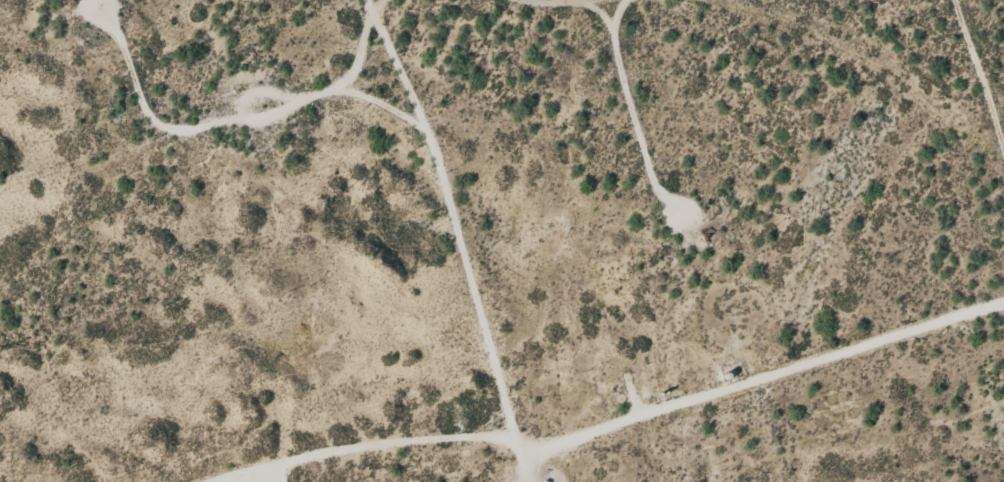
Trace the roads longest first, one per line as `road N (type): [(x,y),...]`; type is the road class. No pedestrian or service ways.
road 1 (track): [(1003,324),(536,449),(501,429),(386,56),(378,0)]
road 2 (track): [(205,481),(221,464),(501,429)]
road 3 (track): [(386,16),(634,0)]

